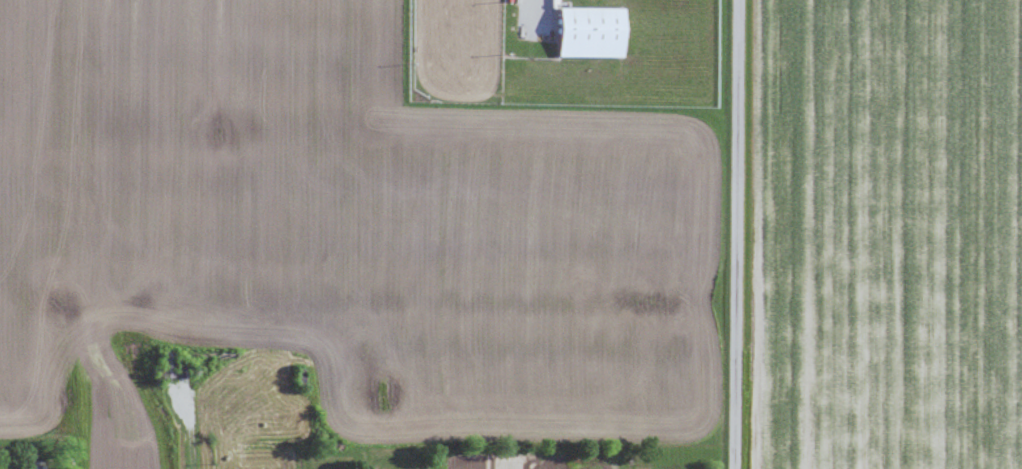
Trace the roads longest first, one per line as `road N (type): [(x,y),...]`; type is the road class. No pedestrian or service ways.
road 1 (residential): [(735,0),(734,468)]

